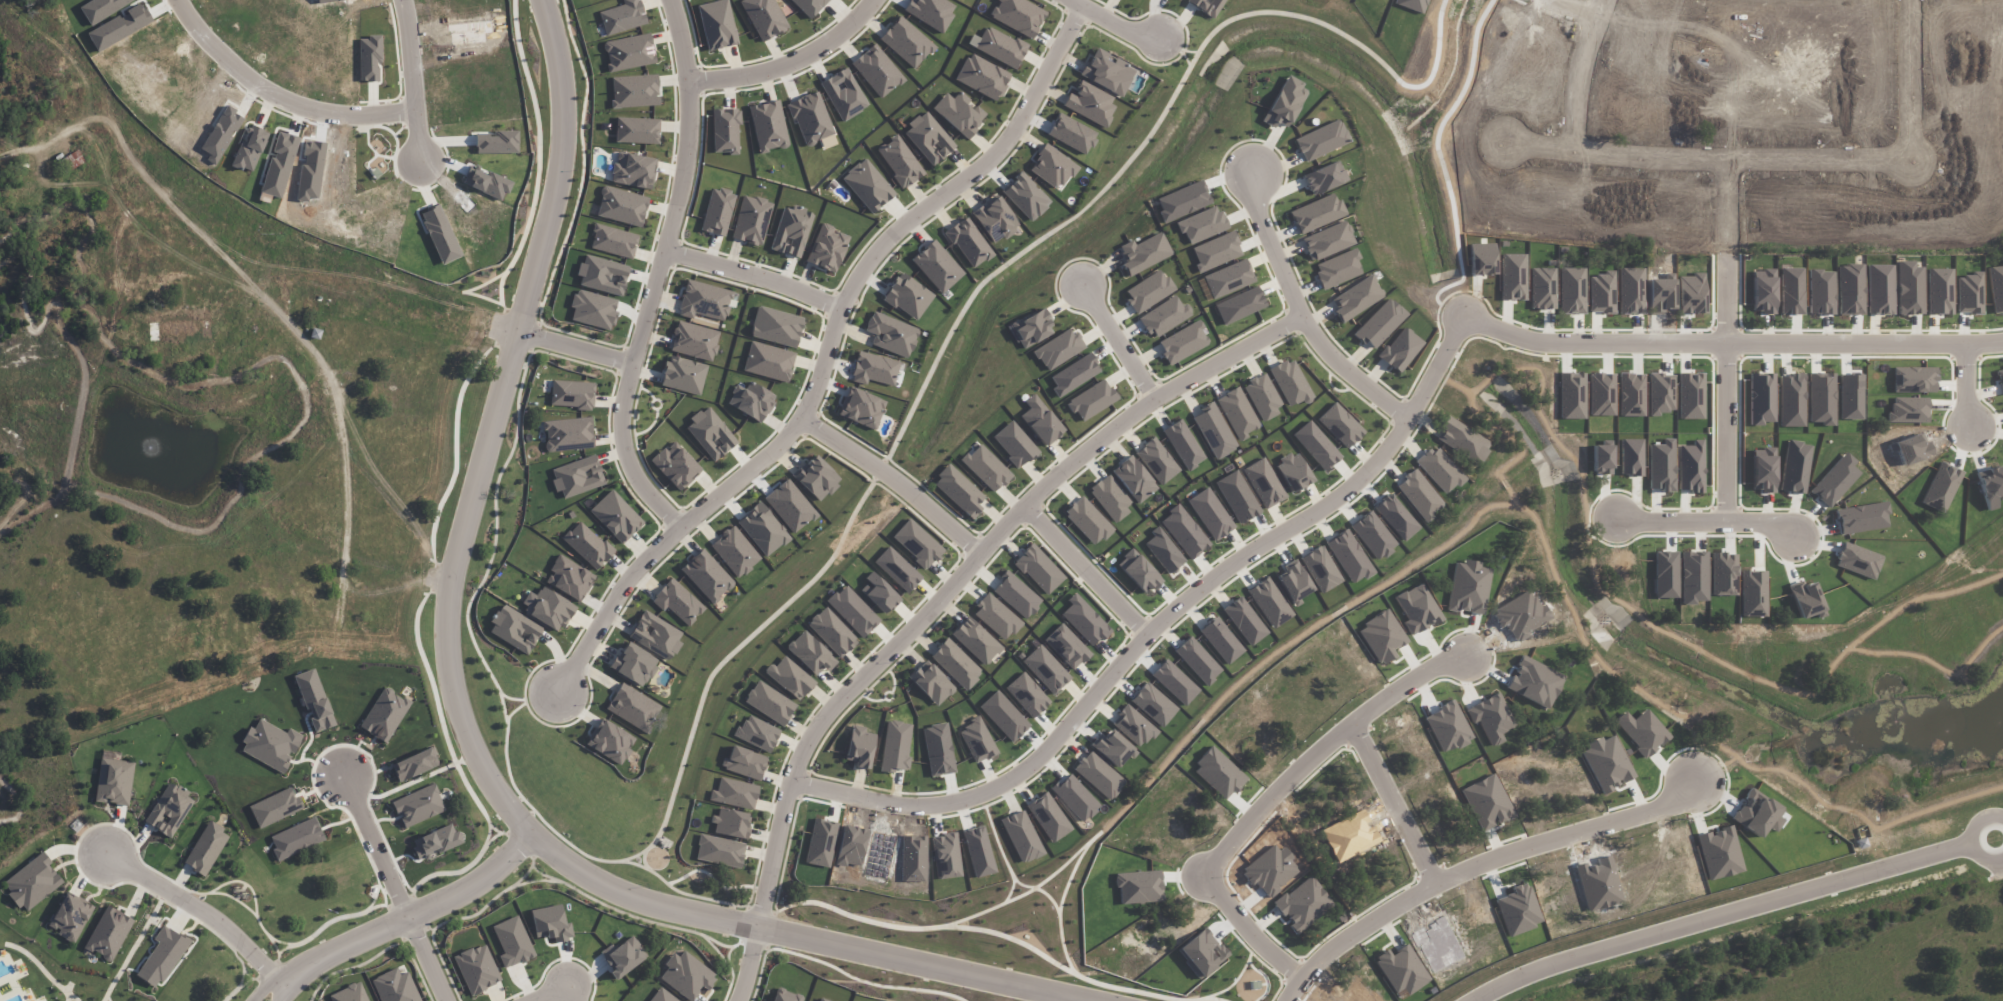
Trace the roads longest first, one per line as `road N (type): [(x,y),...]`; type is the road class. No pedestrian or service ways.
road 1 (residential): [(762,921),(627,888),(585,867),(532,830),(493,780),(461,718),(444,607),(554,180),(560,109),(541,0)]
road 2 (residential): [(740,1000),(788,784),(825,715),(1026,503),(1202,368),(1297,321)]
road 3 (residential): [(561,686),(628,579),(802,416),(844,307),(897,224),(1014,139),(1080,5)]
road 4 (residential): [(1454,333),(1405,425),(1358,483),(1151,630),(998,793),(941,810),(788,784)]
road 5 (residential): [(1454,333),(1463,307),(1534,332),(1967,340),(2002,333)]
road 6 (residential): [(660,0),(680,71),(686,138),(622,428),(640,483),(679,527)]
road 7 (residential): [(1917,0),(1914,151),(1515,137)]
road 8 (residential): [(1469,1000),(1535,965),(1976,834)]
road 9 (residential): [(1304,979),(1201,872),(1318,752),(1399,688),(1461,656)]
road 10 (residential): [(1288,1000),(1327,952),(1412,892),(1640,813),(1687,793),(1694,777)]
road 11 (residential): [(762,921),(1122,1000)]
road 12 (residential): [(1248,174),(1255,223),(1297,321),(1405,425)]
road 13 (residential): [(532,830),(472,882),(283,973)]
road 14 (residential): [(417,98),(322,99),(275,82),(188,0)]
road 15 (residential): [(346,771),(452,1000)]
road 16 (residential): [(802,416),(910,489),(980,551)]
road 17 (residential): [(681,84),(773,71),(845,32),(876,0)]
road 18 (residential): [(283,973),(177,890),(105,848)]
road 19 (residential): [(1726,337),(1729,146)]
road 20 (residential): [(664,249),(844,307)]
road 21 (residential): [(1796,540),(1772,524),(1616,522)]
road 22 (residential): [(1726,337),(1726,520)]
road 23 (residential): [(1436,884),(1352,725)]
road 24 (residential): [(1026,503),(1151,630)]
road 25 (residential): [(420,164),(402,0)]
road 26 (residential): [(490,322),(634,363)]
road 27 (residential): [(1602,0),(1579,84),(1576,141)]
road 28 (residential): [(1079,291),(1152,402)]

